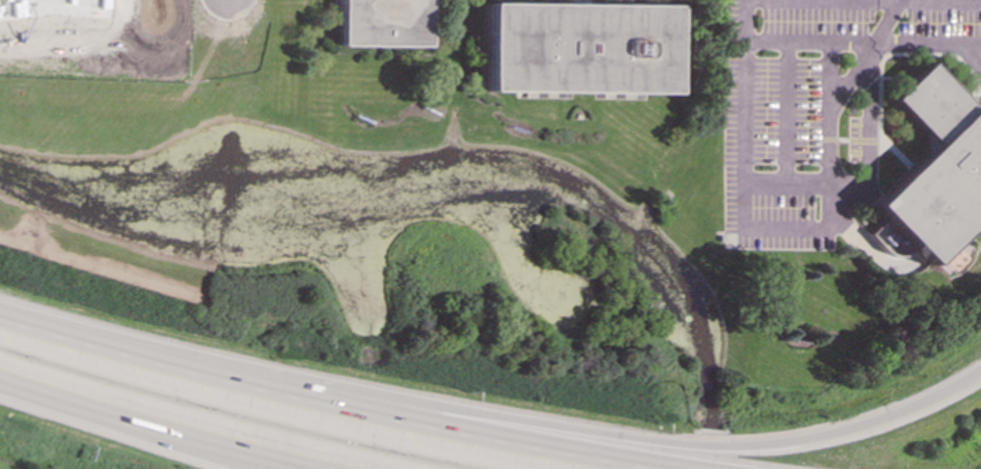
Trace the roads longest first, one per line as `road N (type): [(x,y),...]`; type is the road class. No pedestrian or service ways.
road 1 (motorway): [(980,373),(879,423),(745,448),(672,445),(145,367)]
road 2 (motorway): [(632,468),(363,427),(145,367)]
road 3 (motorway): [(61,405),(297,468)]
road 4 (motorway): [(61,405),(235,468)]
road 5 (motorway): [(145,367),(0,324)]

